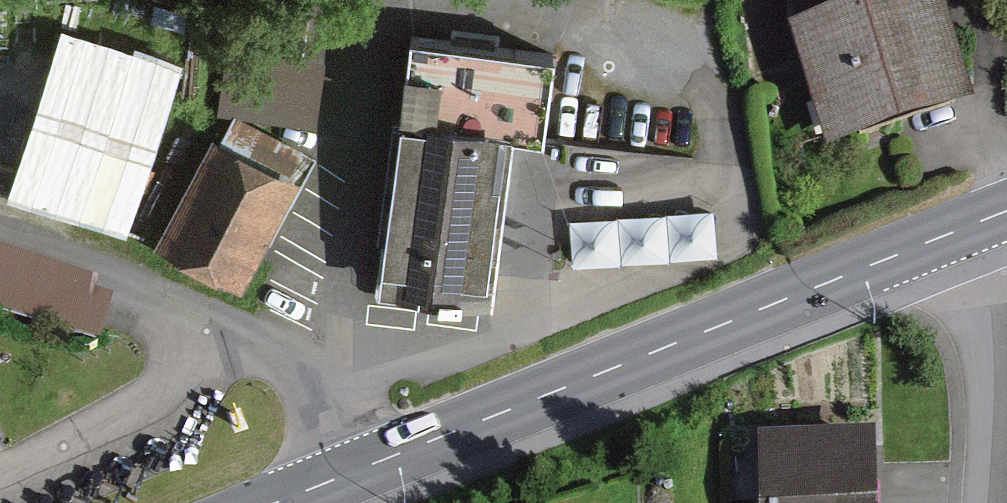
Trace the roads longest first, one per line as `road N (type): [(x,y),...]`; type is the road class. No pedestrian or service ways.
road 1 (secondary): [(273,502),(979,222)]
road 2 (residential): [(979,222),(991,387),(984,502)]

